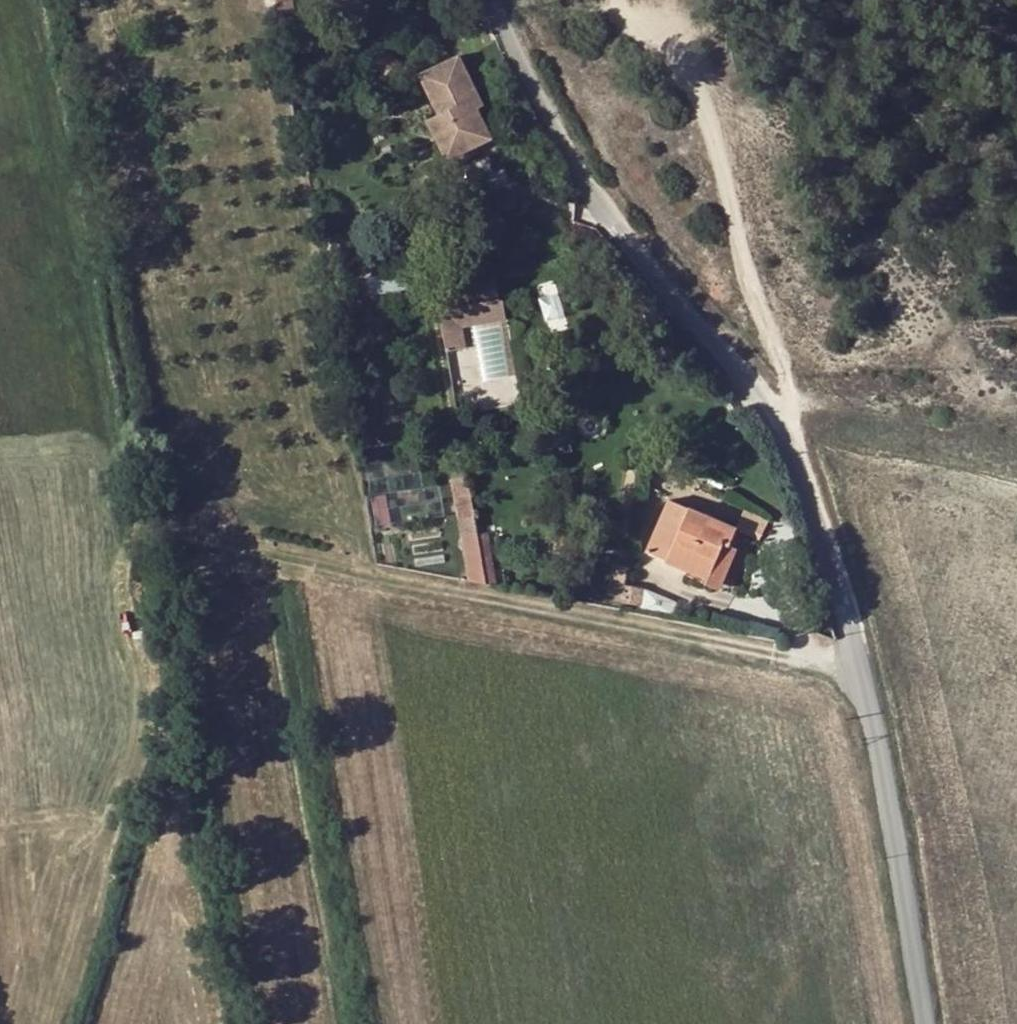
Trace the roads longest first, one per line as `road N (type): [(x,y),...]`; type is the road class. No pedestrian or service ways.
road 1 (residential): [(495,0),(518,69),(628,250),(738,366),(796,470),(855,674),(916,1023)]
road 2 (track): [(796,470),(765,314),(728,216),(707,123),(650,14)]
road 3 (track): [(765,314),(837,361),(953,325),(1016,322)]

